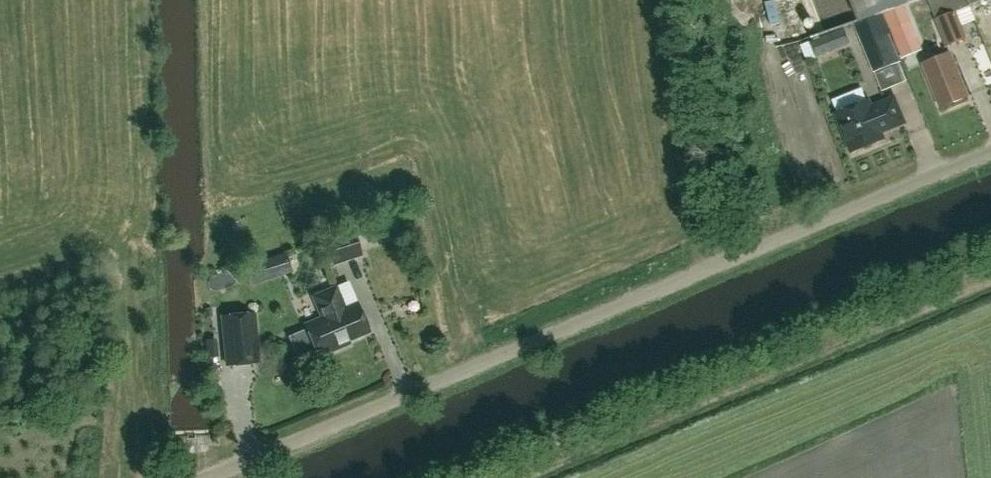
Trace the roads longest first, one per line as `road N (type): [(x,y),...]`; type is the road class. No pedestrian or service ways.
road 1 (unclassified): [(207,477),(990,150)]

